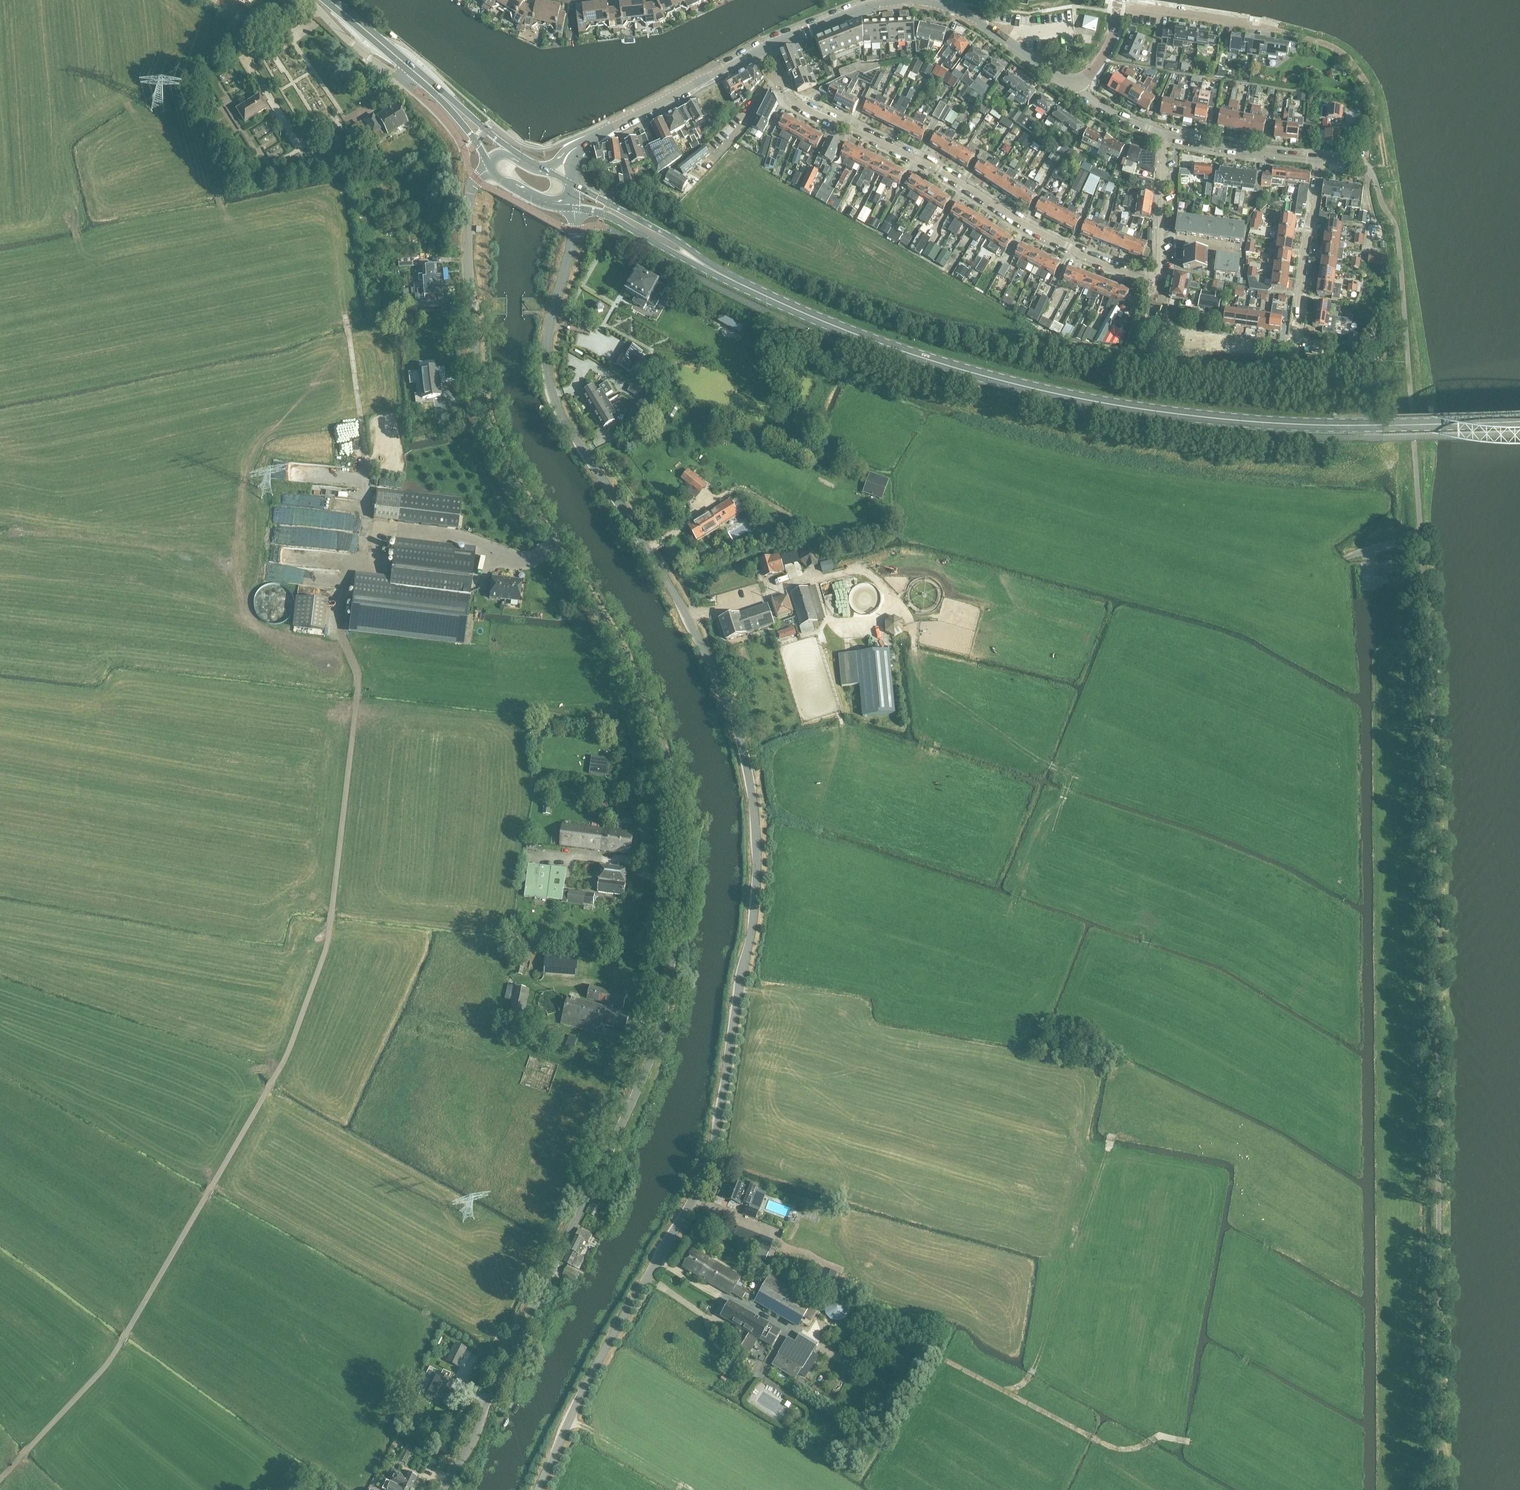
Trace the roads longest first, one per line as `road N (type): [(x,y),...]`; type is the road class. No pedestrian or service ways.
road 1 (unclassified): [(445,1489),(652,1048),(680,878),(676,811),(633,680),(491,431),(468,224),(471,189),(487,162)]
road 2 (unclassified): [(535,1489),(709,1159),(756,895),(752,799),(729,708),(544,372),(574,208)]
road 3 (track): [(0,1481),(114,1355),(283,1063),(314,982),(329,937),(359,672),(343,632),(354,546),(365,532),(457,539),(530,562),(554,548)]
road 4 (primary): [(1381,424),(1213,418),(1037,389),(884,345),(704,264)]
road 5 (residential): [(765,47),(802,106),(962,183),(1052,241),(1159,283)]
road 6 (track): [(1095,1162),(903,1056),(771,994),(739,987)]
road 7 (track): [(1008,1392),(942,1357),(837,1355),(657,1259)]
road 8 (residential): [(1321,159),(1292,345),(1215,341),(1172,330),(1161,318),(1159,283)]
road 9 (track): [(496,1336),(215,1182)]
road 10 (track): [(1214,1438),(1160,1435),(1119,1449),(1008,1392),(1033,1371)]
road 11 (tertiary): [(582,143),(765,47)]
road 12 (tertiary): [(1079,86),(956,10),(911,0)]
road 13 (residential): [(1278,31),(1118,4)]
road 14 (residential): [(1321,159),(1166,135)]
road 15 (primary): [(704,264),(662,232),(573,184)]
road 16 (tertiary): [(907,0),(765,47)]
road 17 (residential): [(1159,283),(1166,135)]
road 18 (primary): [(574,208),(604,214),(704,264)]
road 19 (primary): [(1381,424),(1519,418)]
road 20 (residential): [(308,0),(370,59),(402,79),(412,70)]
road 21 (track): [(685,1485),(569,1419)]
road 22 (track): [(685,1485),(754,1371)]

